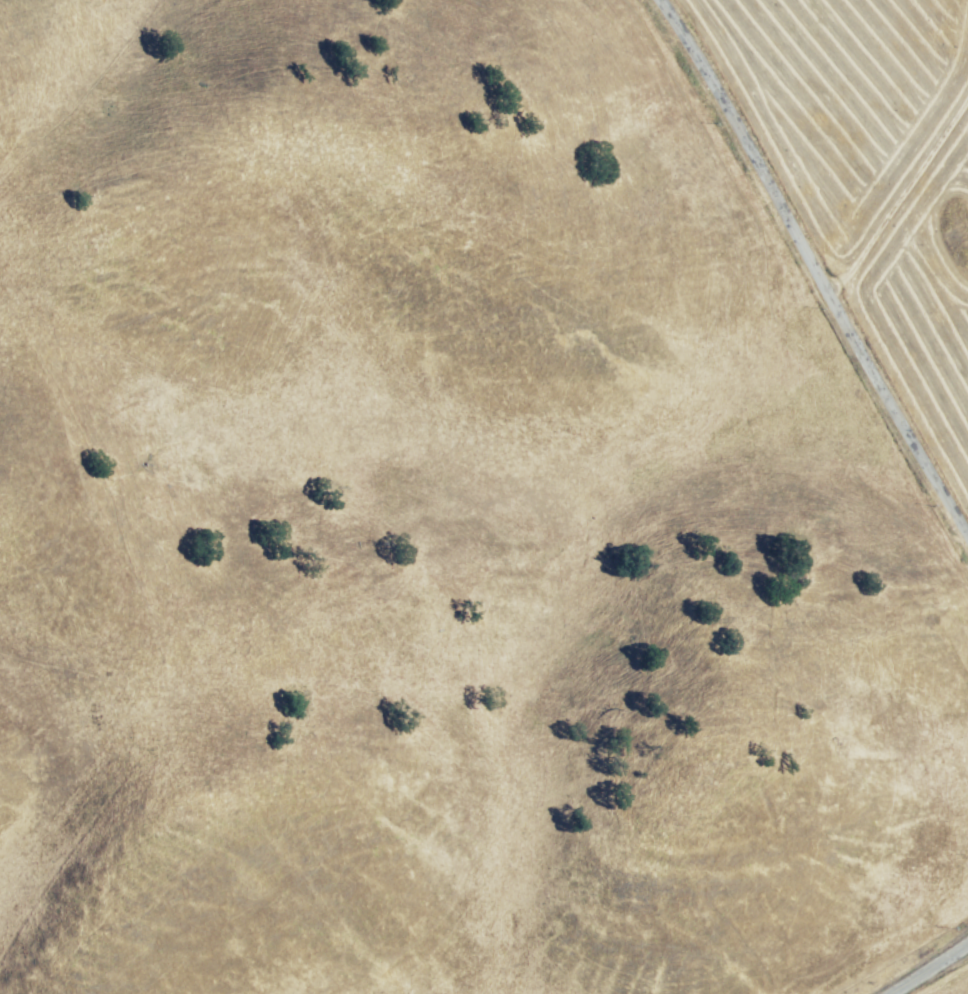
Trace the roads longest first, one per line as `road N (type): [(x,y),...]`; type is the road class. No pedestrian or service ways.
road 1 (residential): [(967,569),(640,0)]

